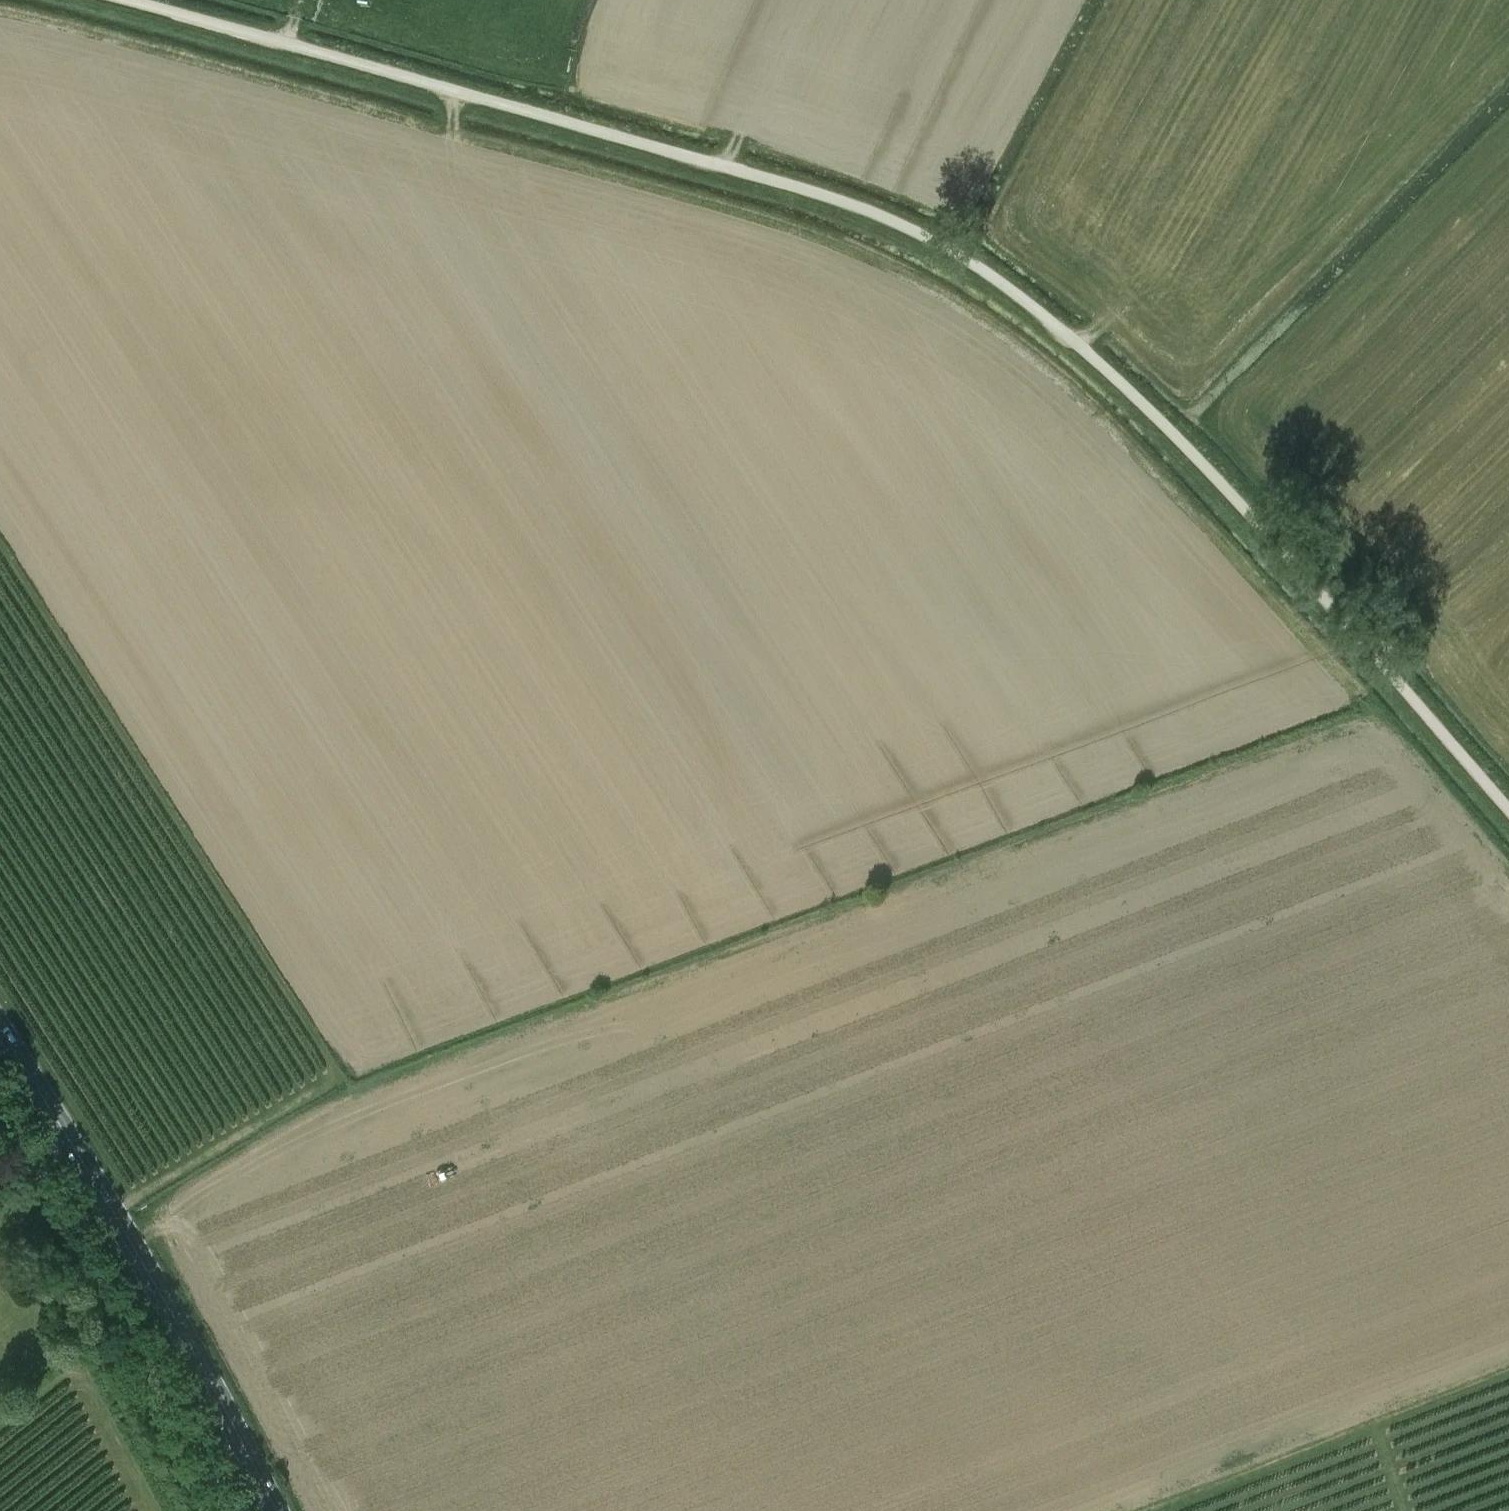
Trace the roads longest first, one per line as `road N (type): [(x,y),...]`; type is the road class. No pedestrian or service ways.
road 1 (unclassified): [(1508,816),(1230,488),(1078,341),(945,248),(861,208),(125,0)]
road 2 (secondary): [(277,1510),(167,1303),(0,1029)]

